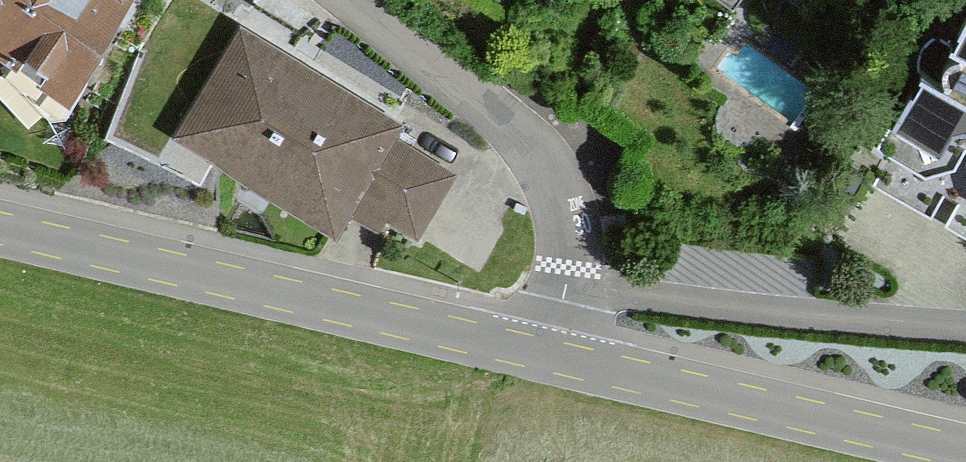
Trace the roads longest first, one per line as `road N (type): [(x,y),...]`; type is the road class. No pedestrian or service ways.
road 1 (tertiary): [(0,229),(548,356)]
road 2 (tertiary): [(548,356),(965,456)]
road 3 (residential): [(965,326),(566,287)]
road 4 (residential): [(566,287),(569,240),(541,161),(512,127),(351,0)]

